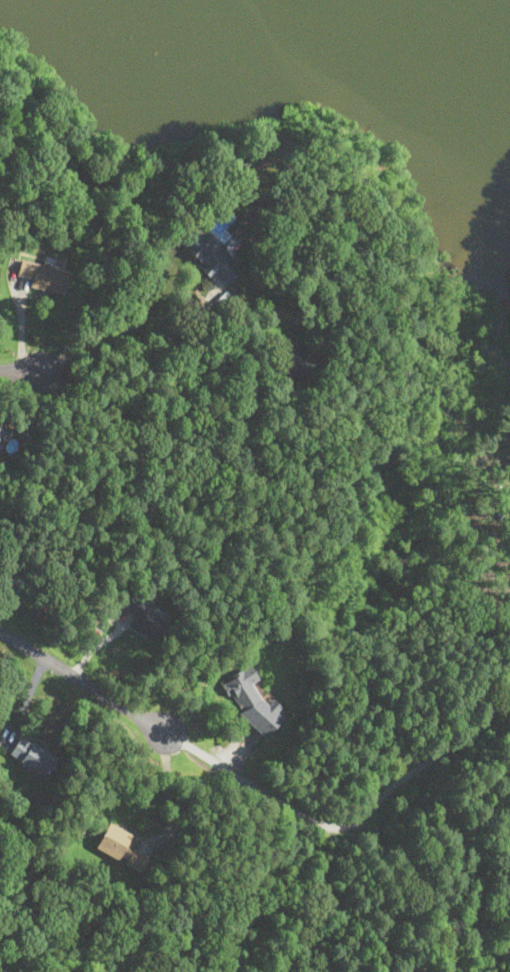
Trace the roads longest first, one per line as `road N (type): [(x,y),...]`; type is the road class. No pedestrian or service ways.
road 1 (residential): [(0,640),(169,734)]

